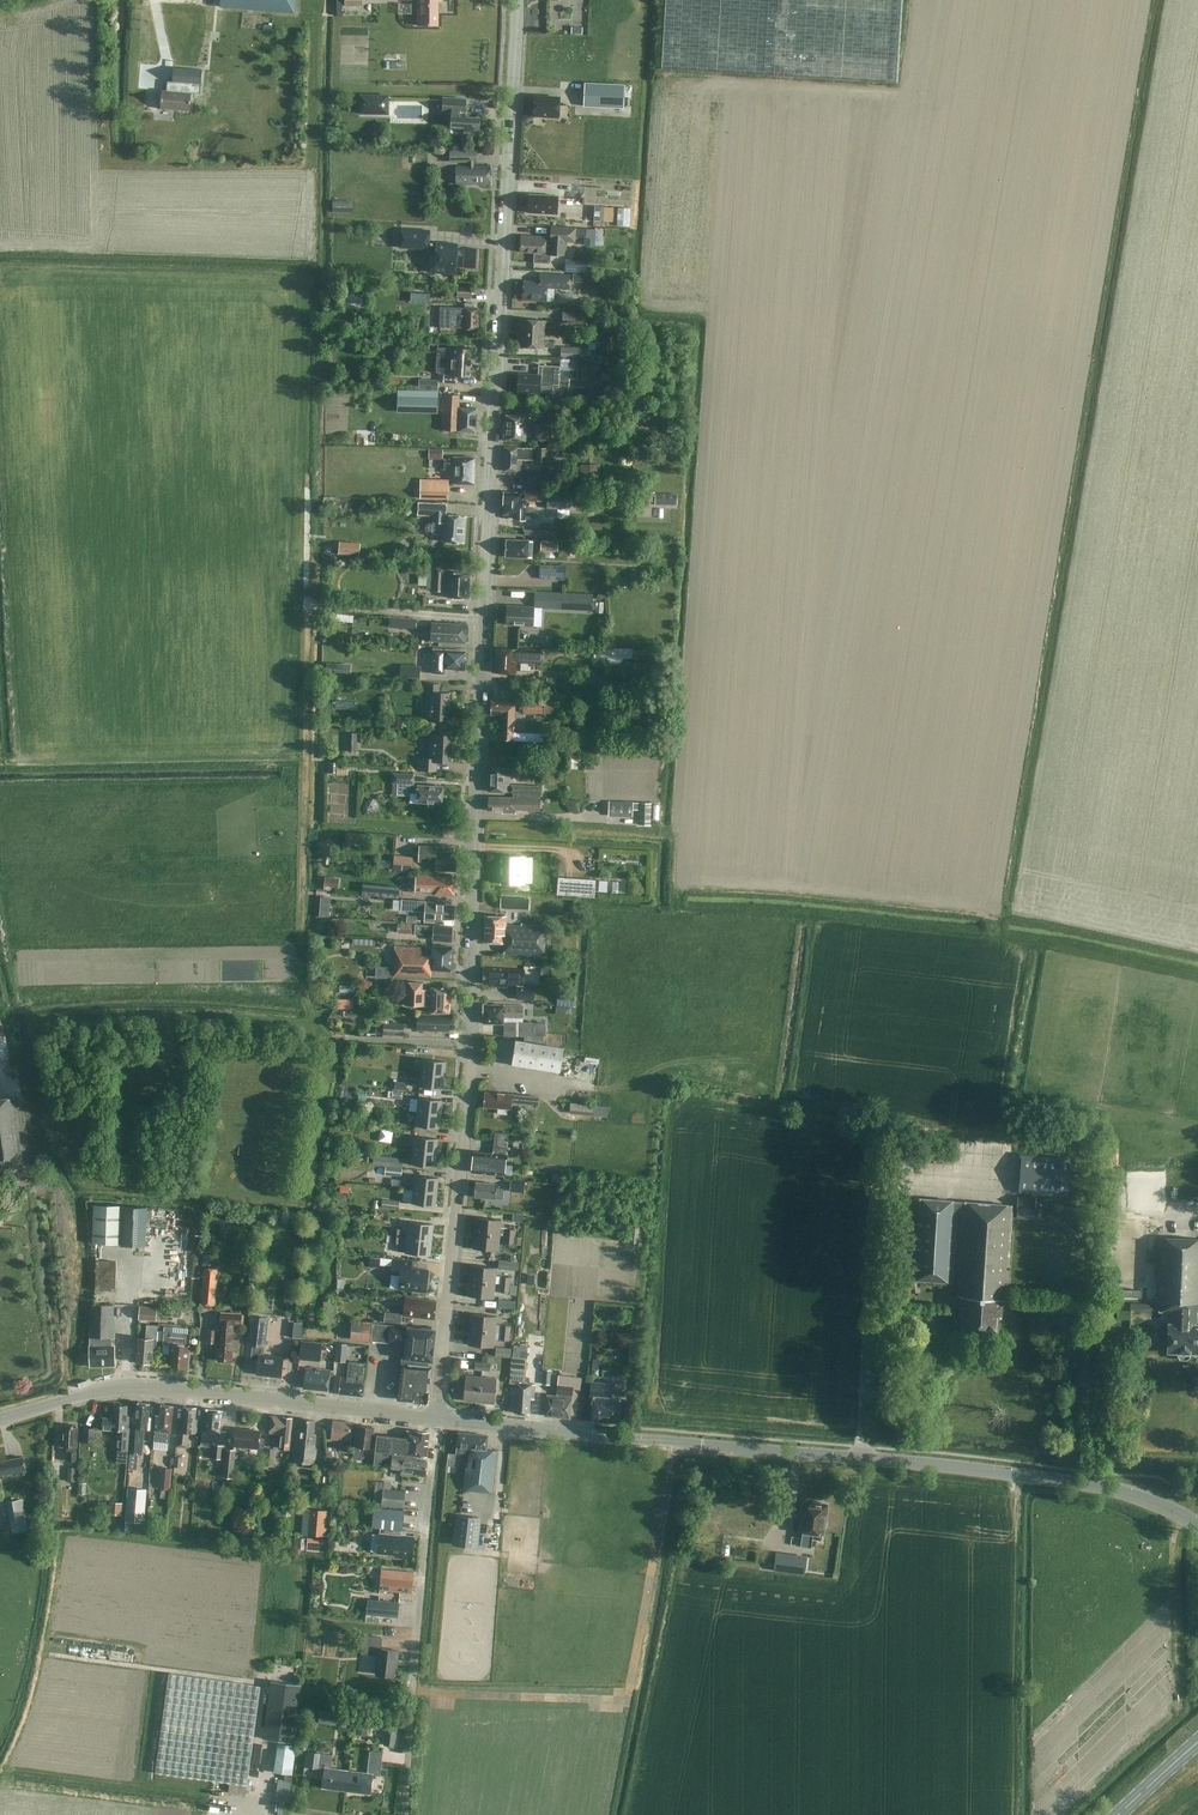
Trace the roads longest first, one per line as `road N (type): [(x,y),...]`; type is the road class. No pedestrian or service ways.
road 1 (tertiary): [(438,1420),(469,1069),(482,619),(515,0)]
road 2 (tertiary): [(1197,1525),(1086,1483),(703,1447)]
road 3 (tertiary): [(0,1419),(97,1391),(141,1388),(438,1420)]
road 4 (residential): [(403,1814),(438,1420)]
road 5 (tertiary): [(438,1420),(703,1447)]

